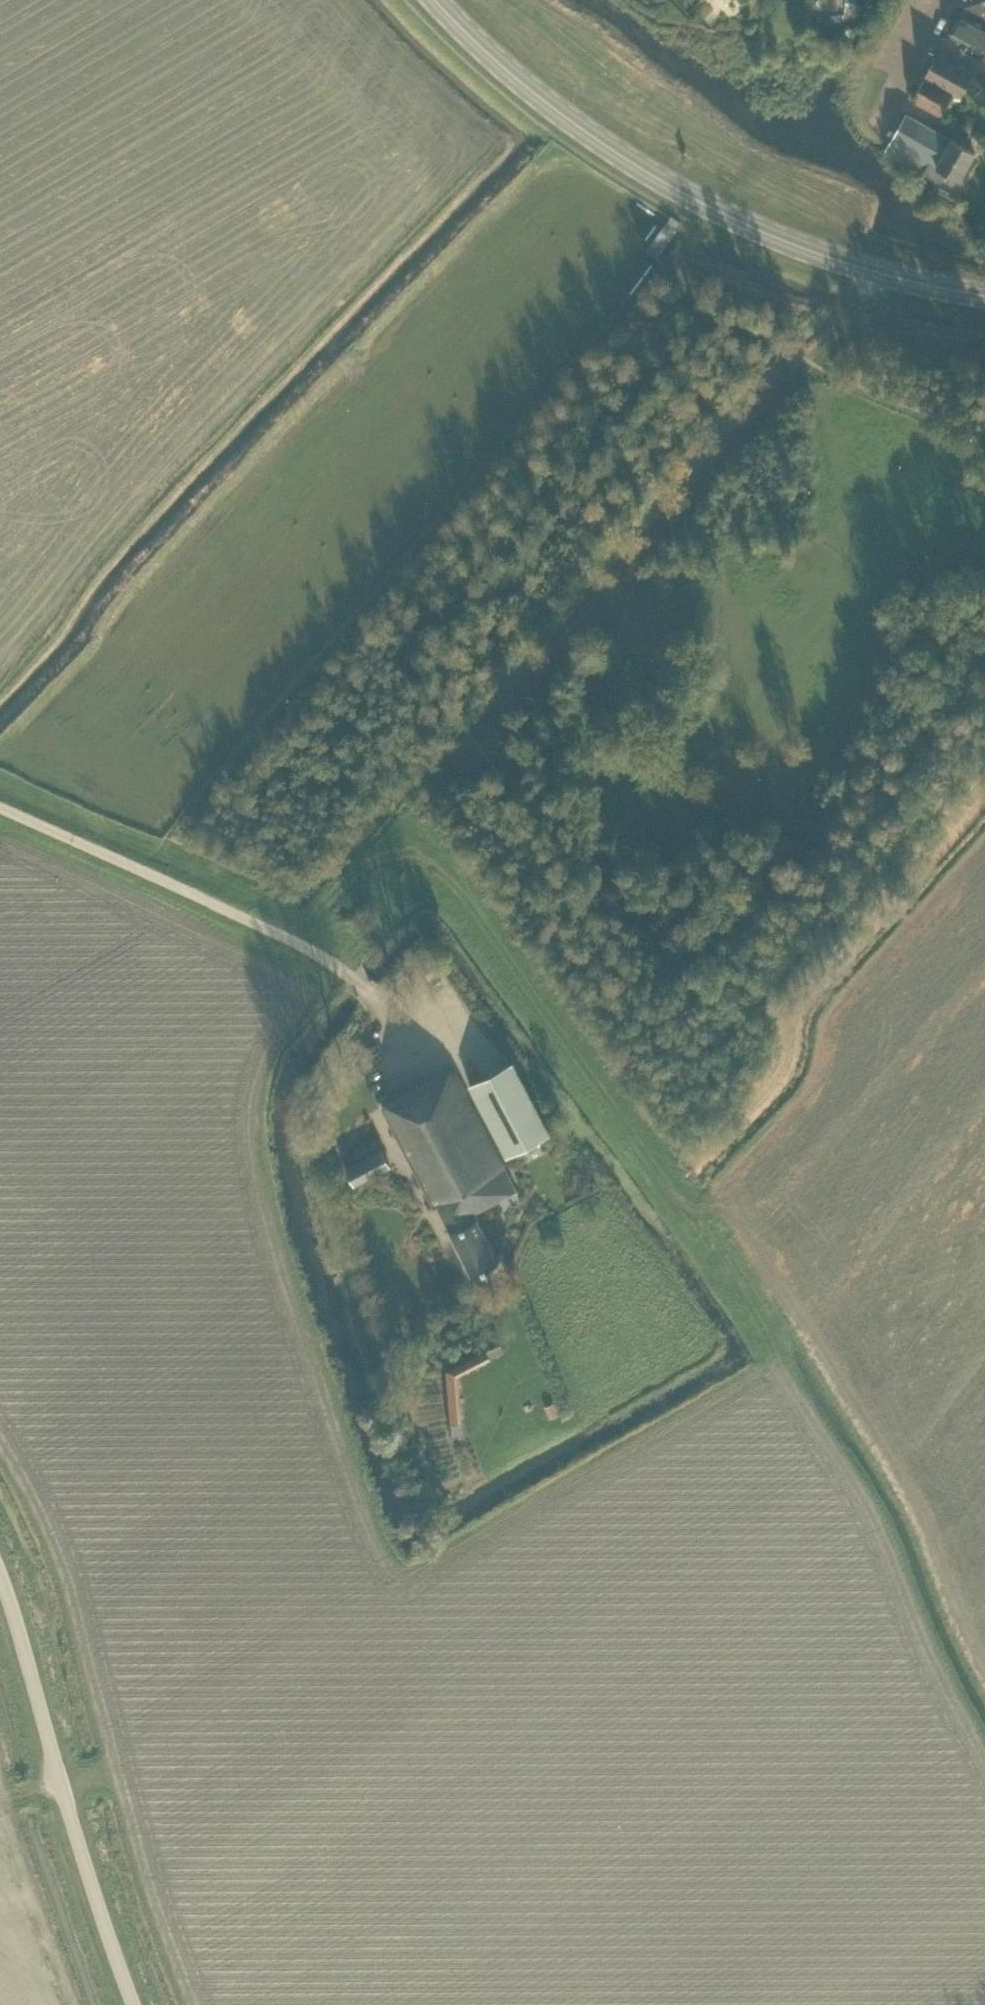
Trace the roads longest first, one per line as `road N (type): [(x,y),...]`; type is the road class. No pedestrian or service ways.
road 1 (primary): [(984,295),(823,253),(715,207),(580,126),(436,0)]
road 2 (unclassified): [(133,2004),(0,1597)]
road 3 (track): [(879,271),(801,391)]

